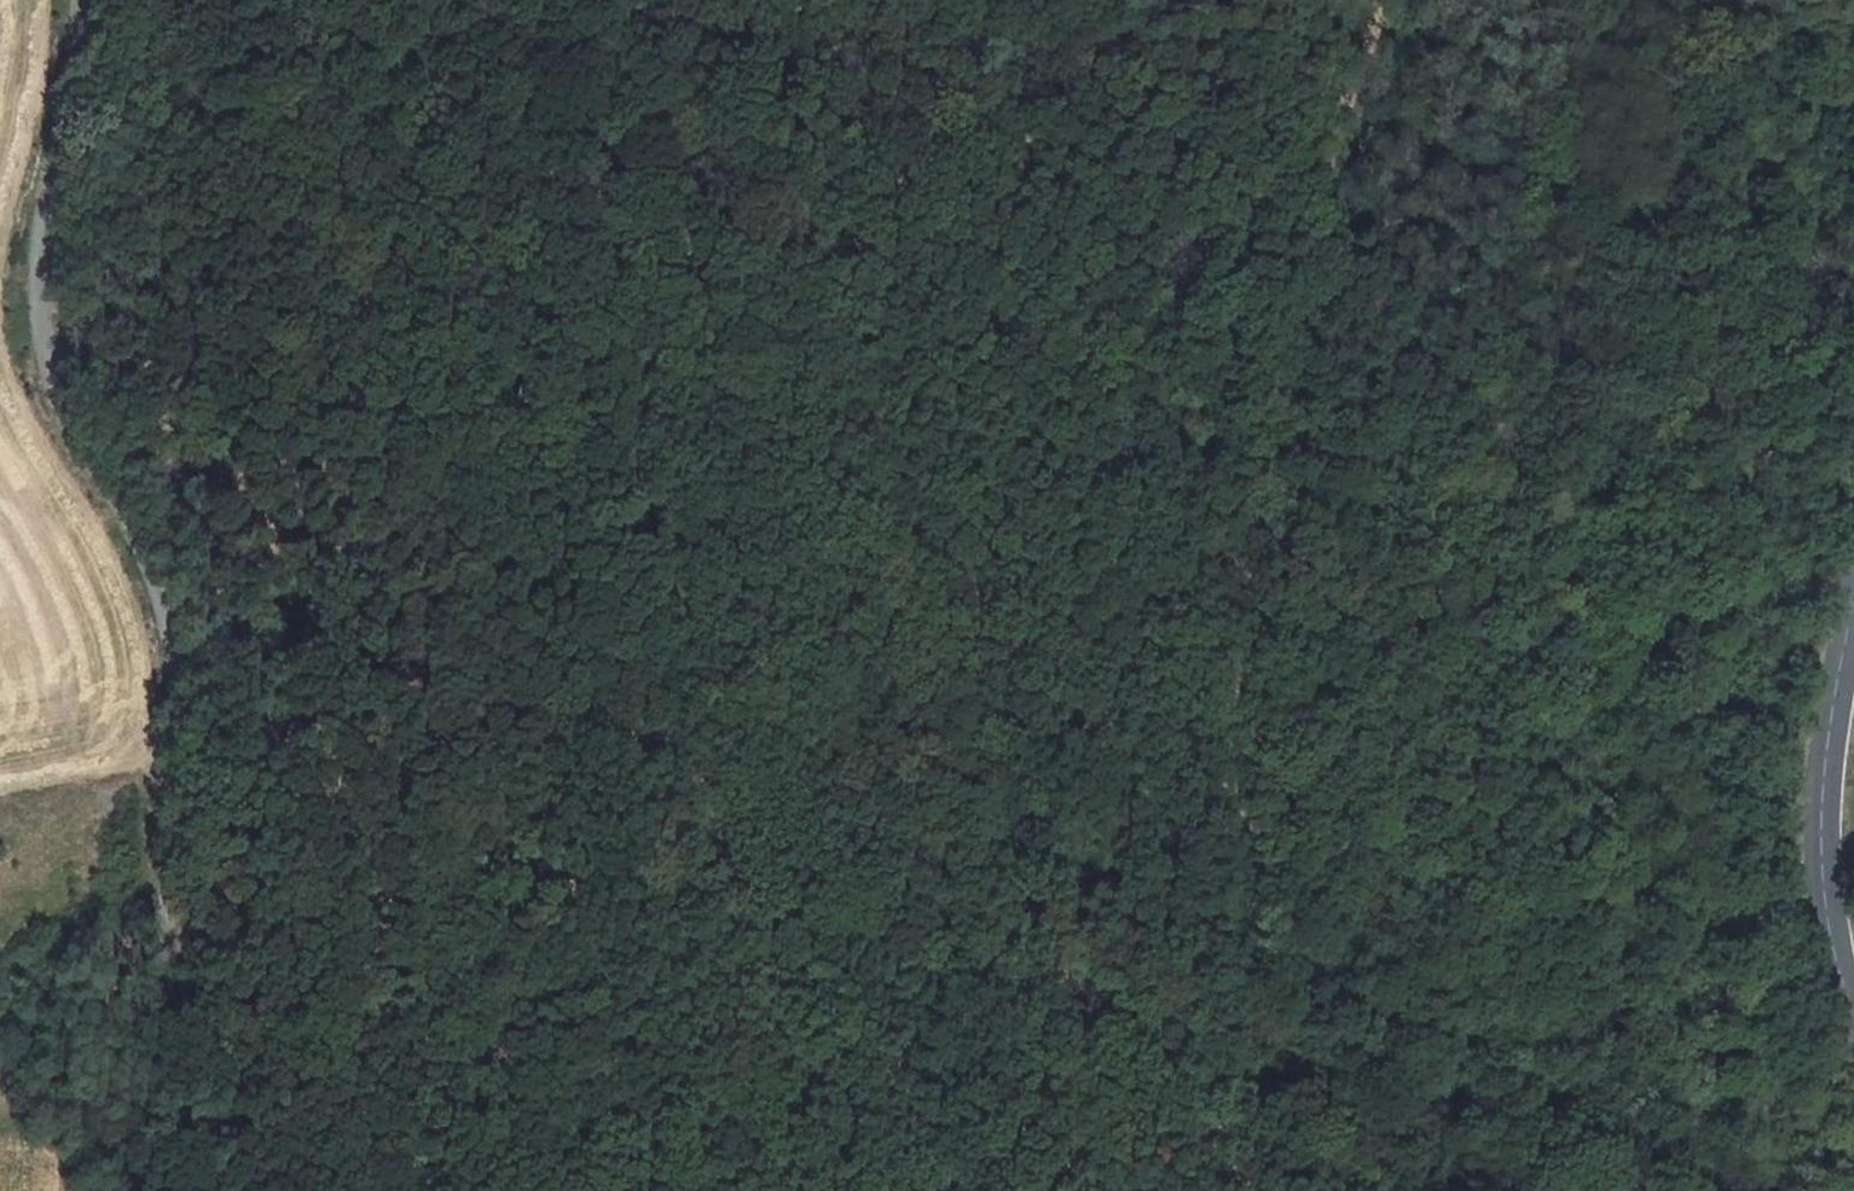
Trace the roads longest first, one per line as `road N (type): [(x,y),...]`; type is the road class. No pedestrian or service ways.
road 1 (unclassified): [(135,1190),(179,690),(156,578),(55,392),(43,337),(48,198),(83,0)]
road 2 (track): [(1323,0),(1286,404),(1320,1190)]
road 3 (tertiary): [(1853,1014),(1835,969),(1821,814),(1853,602)]

